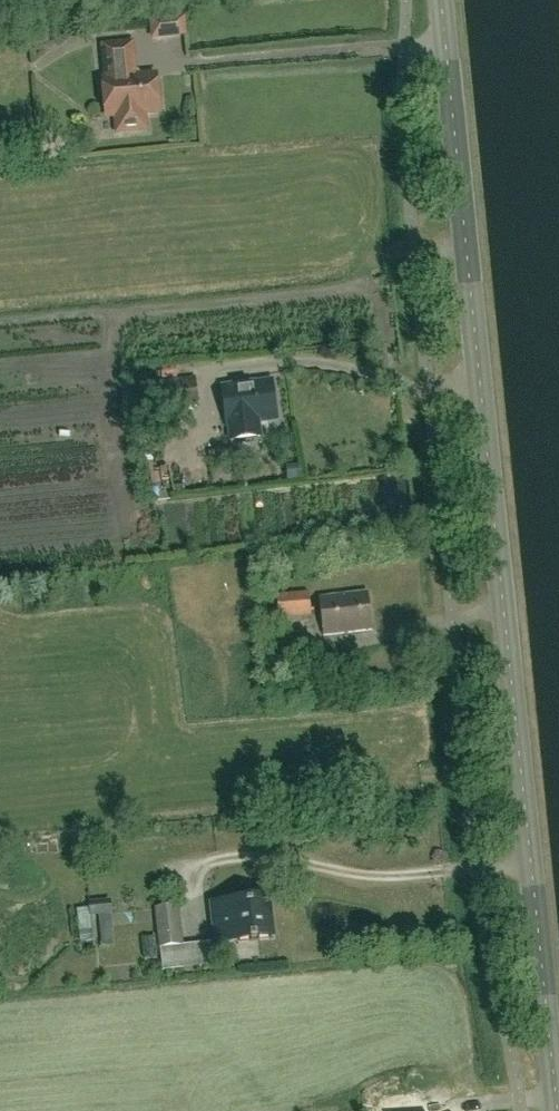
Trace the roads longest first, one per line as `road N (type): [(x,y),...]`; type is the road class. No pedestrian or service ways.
road 1 (tertiary): [(558,1110),(442,0)]

